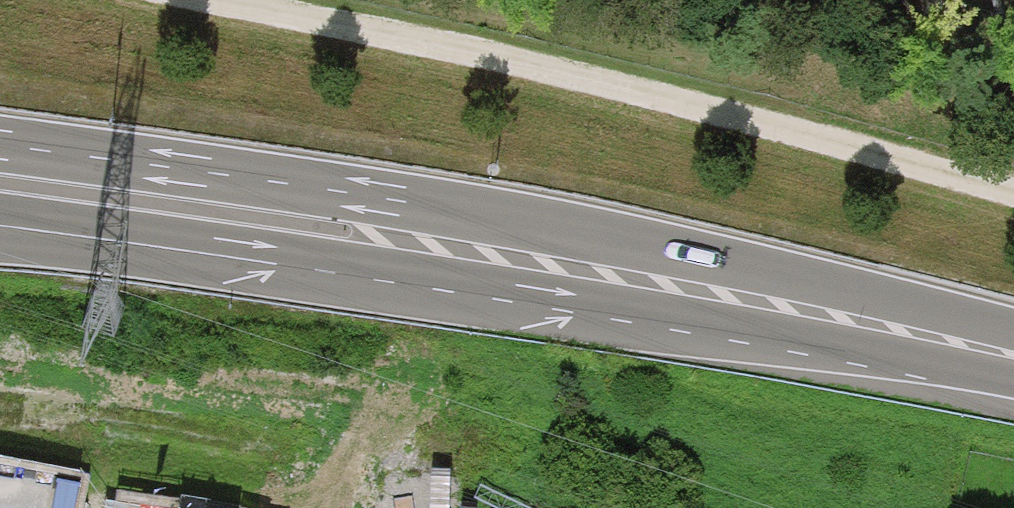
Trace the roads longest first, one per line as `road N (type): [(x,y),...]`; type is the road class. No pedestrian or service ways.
road 1 (primary): [(984,348),(708,252),(0,145)]
road 2 (primary): [(73,230),(699,333),(984,348)]
road 3 (track): [(1013,193),(577,79),(213,0)]

